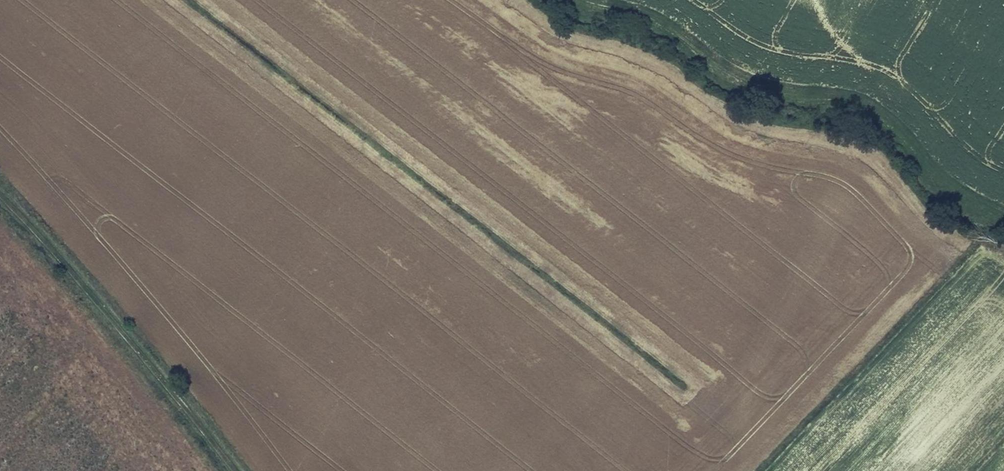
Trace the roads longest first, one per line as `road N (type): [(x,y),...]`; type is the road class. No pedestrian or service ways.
road 1 (track): [(232,470),(165,380),(0,202)]

